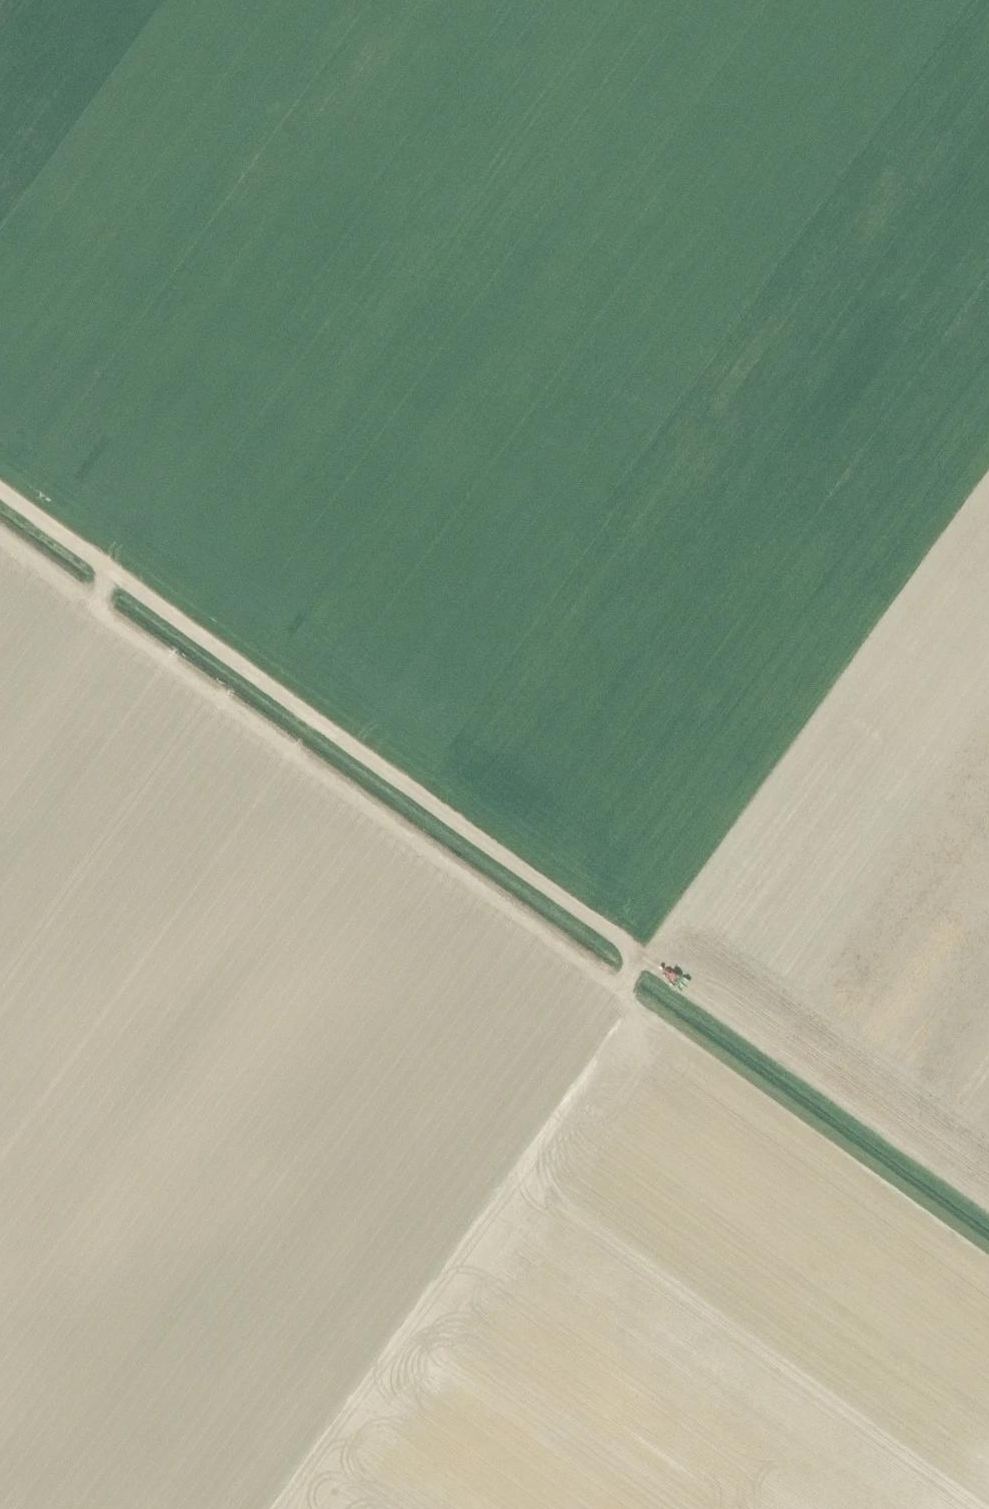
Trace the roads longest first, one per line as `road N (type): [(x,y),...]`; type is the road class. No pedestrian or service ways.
road 1 (track): [(246,1508),(640,955)]
road 2 (track): [(988,1208),(640,955)]

